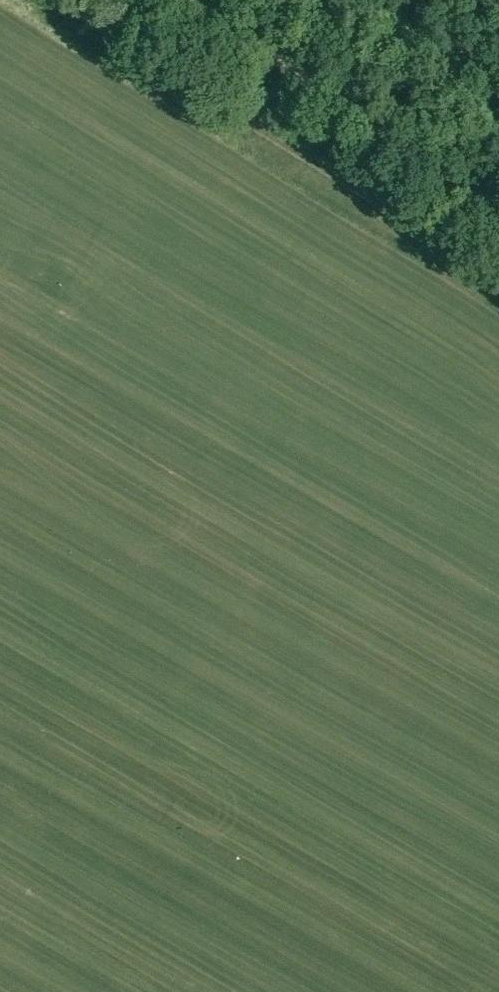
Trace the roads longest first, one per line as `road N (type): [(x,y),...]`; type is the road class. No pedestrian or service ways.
road 1 (track): [(498,250),(368,144),(254,30),(209,0)]

